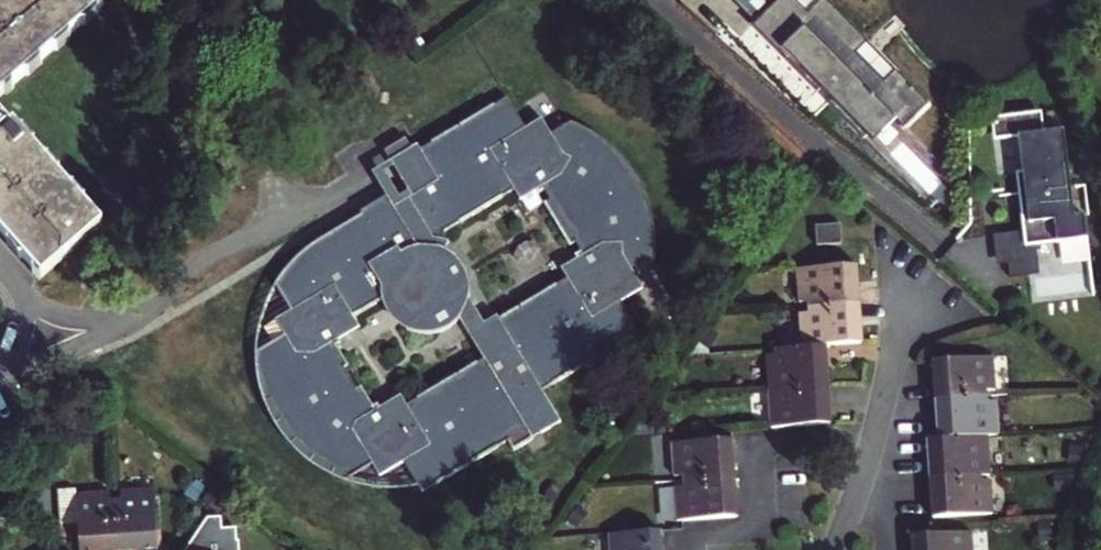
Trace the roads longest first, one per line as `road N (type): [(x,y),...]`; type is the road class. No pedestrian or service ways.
road 1 (residential): [(837,549),(887,396),(914,271)]

